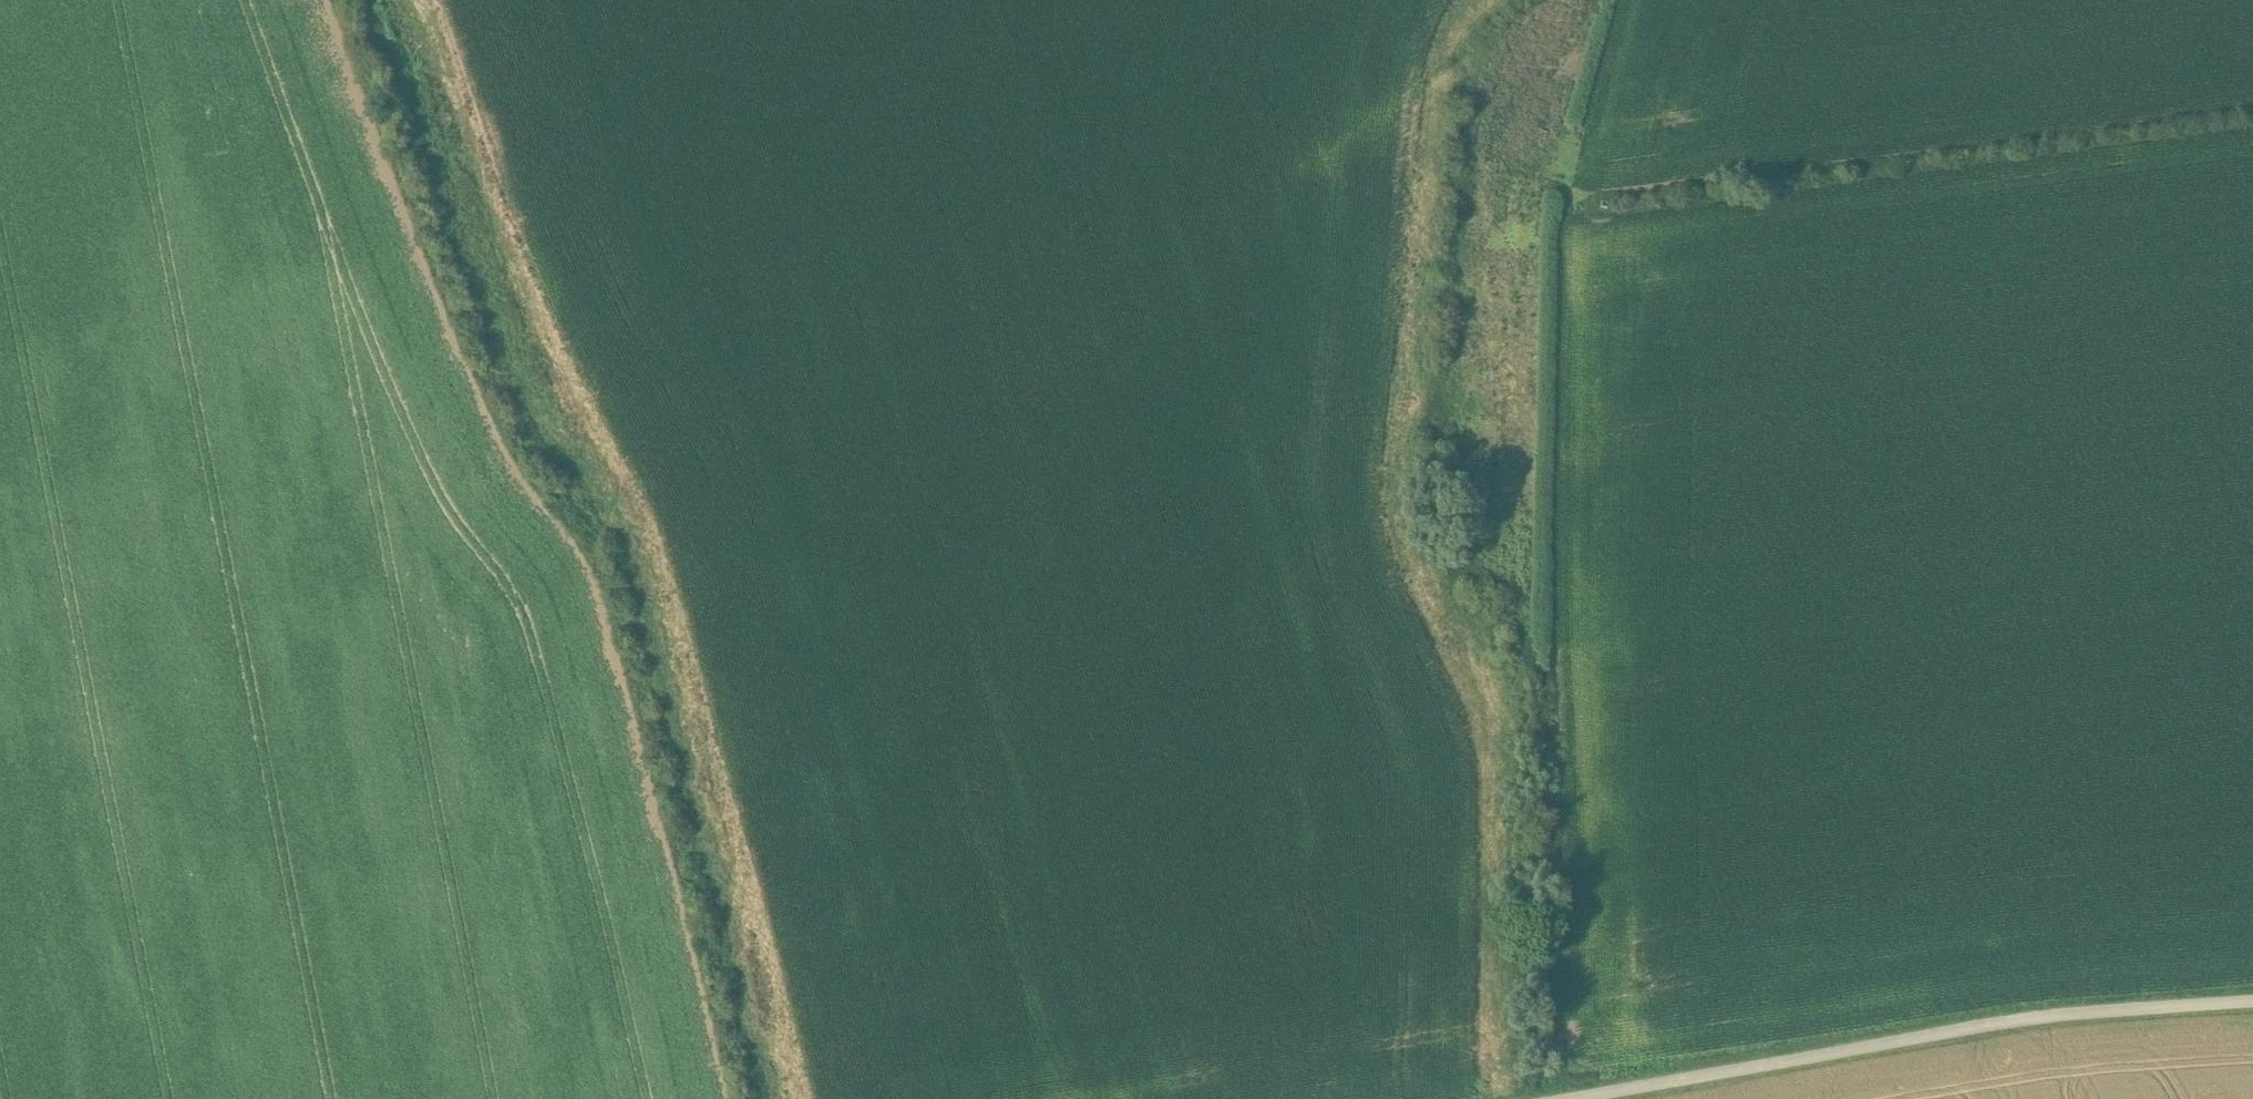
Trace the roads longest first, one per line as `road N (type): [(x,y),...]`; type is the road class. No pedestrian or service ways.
road 1 (track): [(1577,1098),(2023,1020),(2252,1003)]

